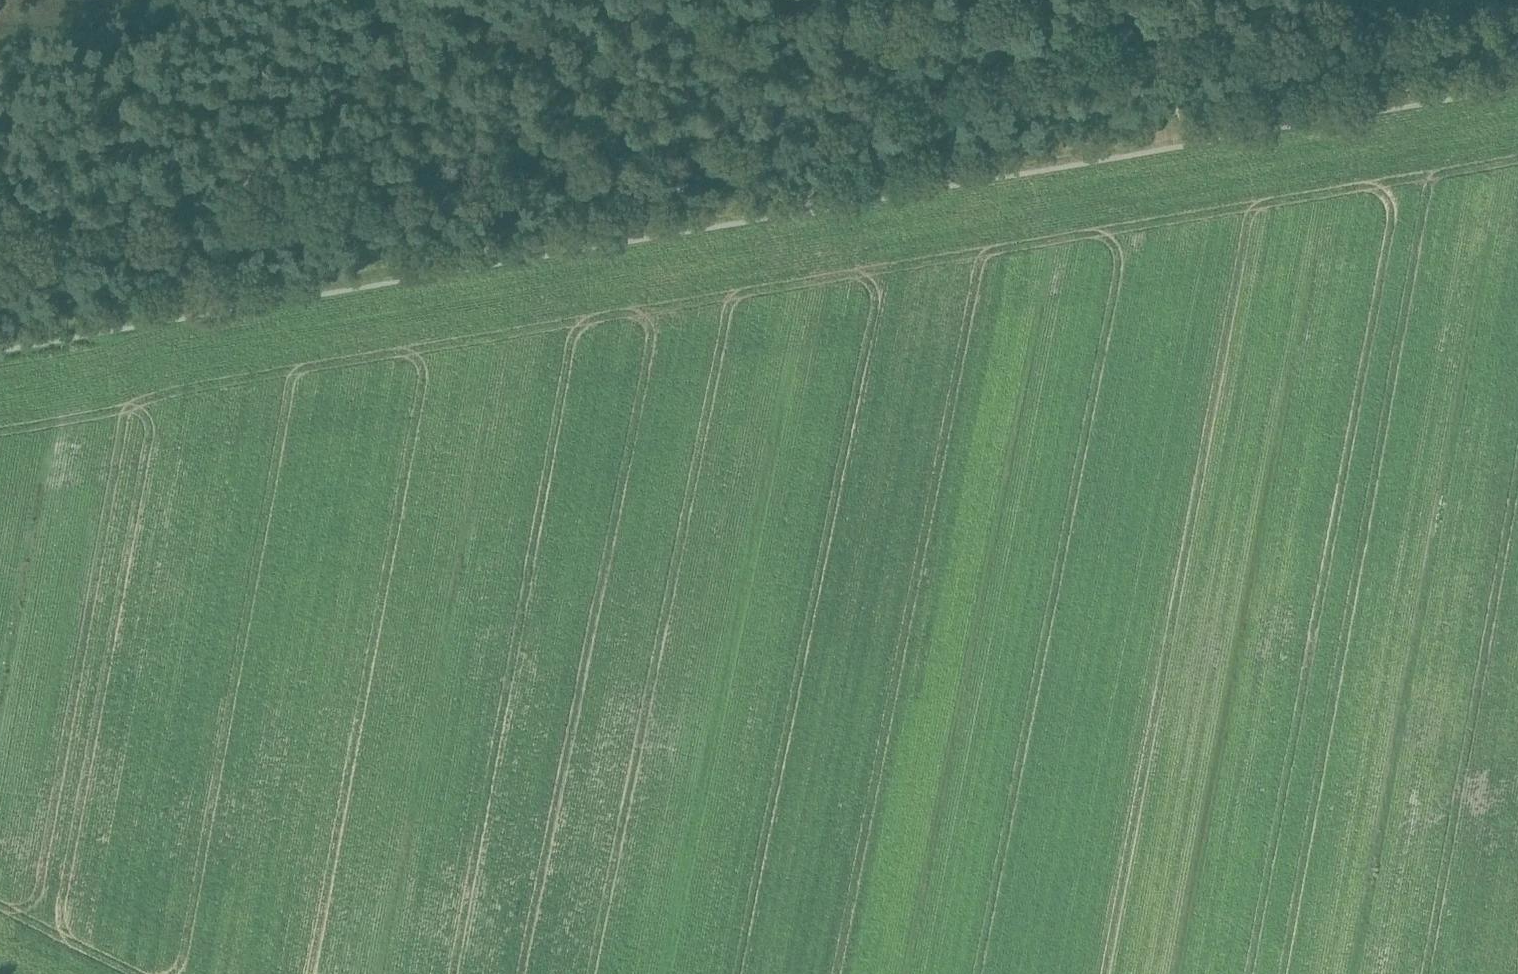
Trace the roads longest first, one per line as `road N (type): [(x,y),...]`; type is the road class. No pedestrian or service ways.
road 1 (track): [(0,340),(1517,75)]

